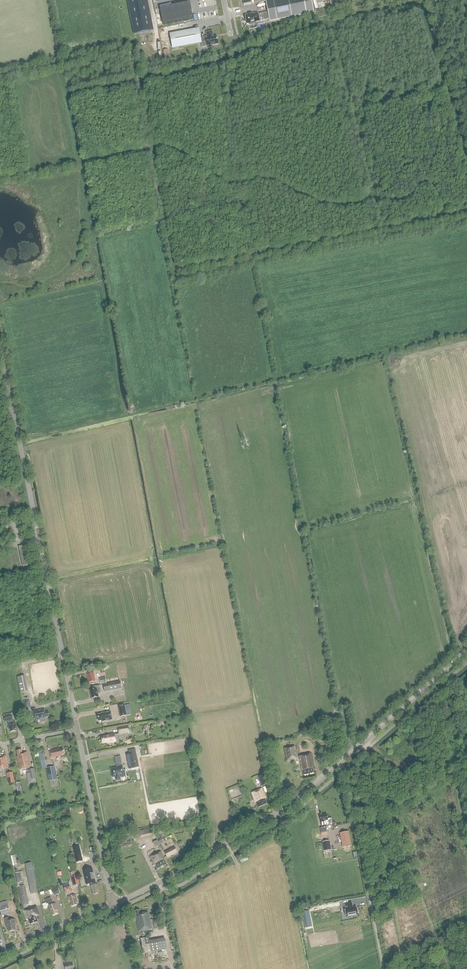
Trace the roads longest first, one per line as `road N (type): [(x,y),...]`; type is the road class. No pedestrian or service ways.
road 1 (tertiary): [(77,730),(0,346)]
road 2 (tertiary): [(115,904),(261,823),(340,763)]
road 3 (unclassified): [(383,968),(340,763)]
road 4 (tertiary): [(115,904),(77,730)]
road 5 (tertiary): [(340,763),(466,649)]
road 6 (track): [(466,836),(446,718),(466,708)]
road 7 (tertiary): [(0,956),(115,904)]

